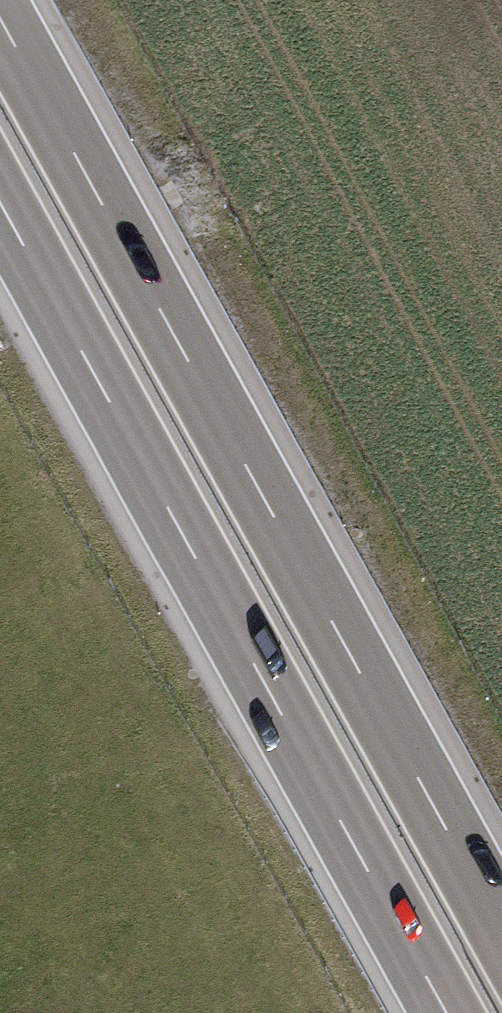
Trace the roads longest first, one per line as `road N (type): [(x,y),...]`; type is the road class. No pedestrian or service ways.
road 1 (motorway): [(501,918),(0,4)]
road 2 (motorway): [(0,204),(444,1012)]

